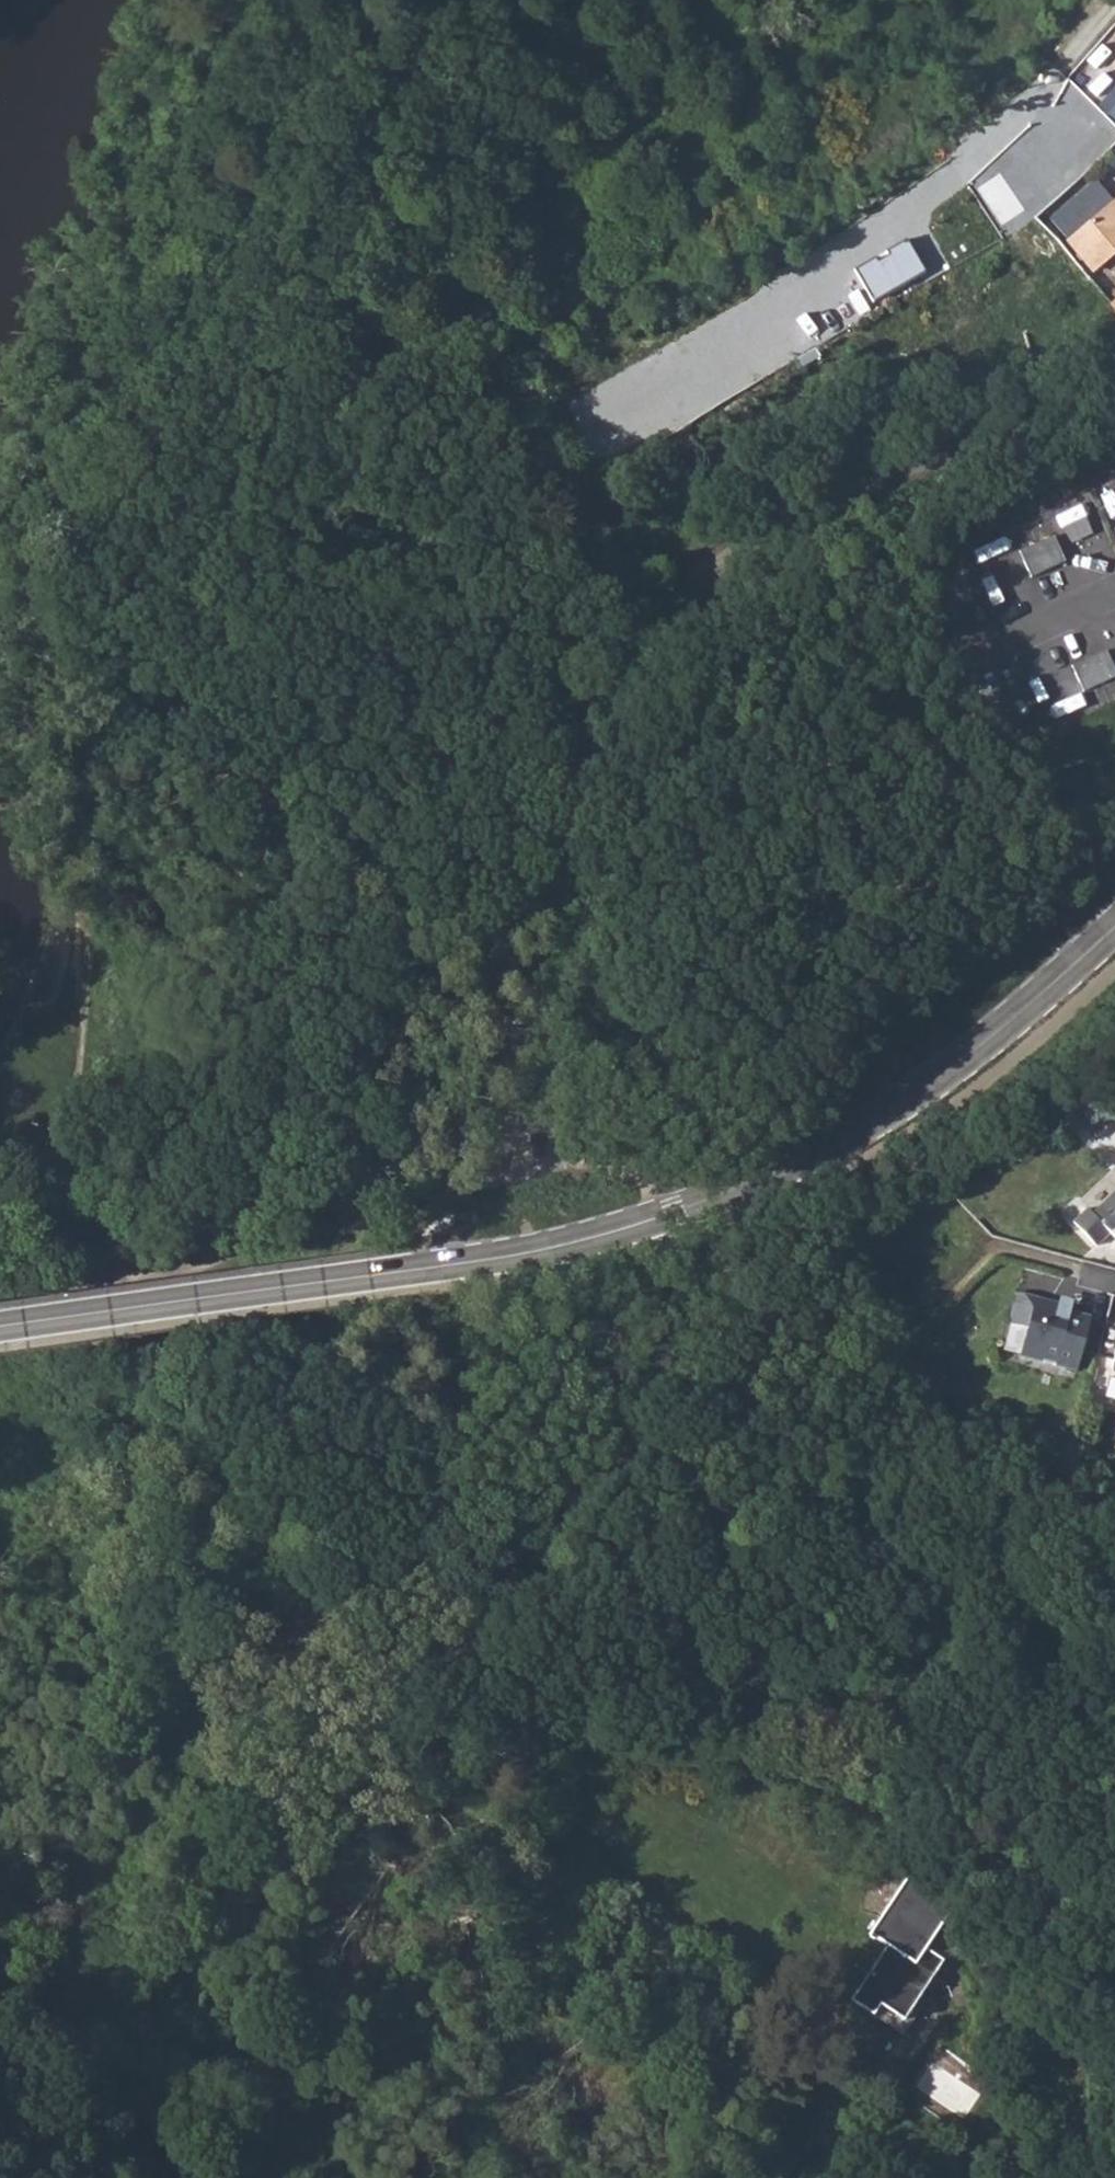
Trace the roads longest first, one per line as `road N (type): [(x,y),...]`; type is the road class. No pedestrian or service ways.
road 1 (tertiary): [(1114,923),(998,1031),(907,1098),(821,1150),(700,1200),(564,1245),(0,1333)]
road 2 (unclassified): [(1114,380),(789,503),(674,577),(606,699),(570,815),(541,1000),(500,1150)]
road 3 (residential): [(995,640),(1114,584)]

